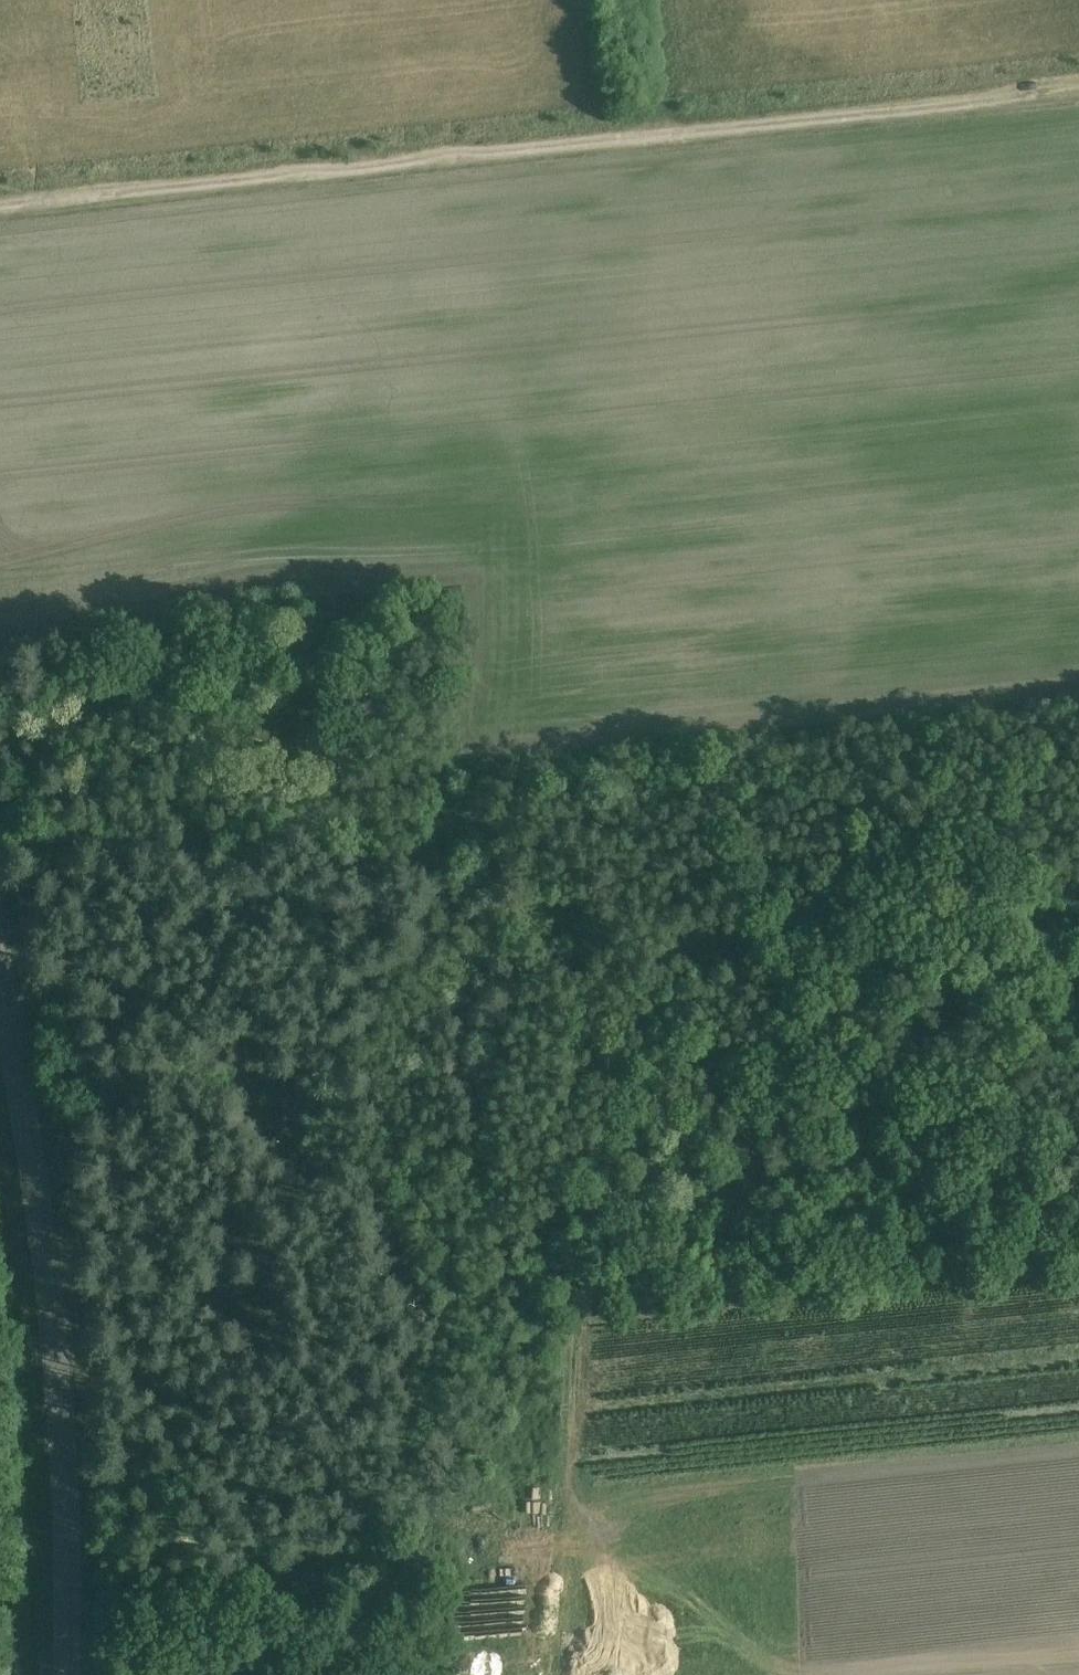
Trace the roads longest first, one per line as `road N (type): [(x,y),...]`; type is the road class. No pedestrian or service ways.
road 1 (track): [(1078,101),(0,205)]
road 2 (unclassified): [(63,1674),(49,1325),(0,994)]

